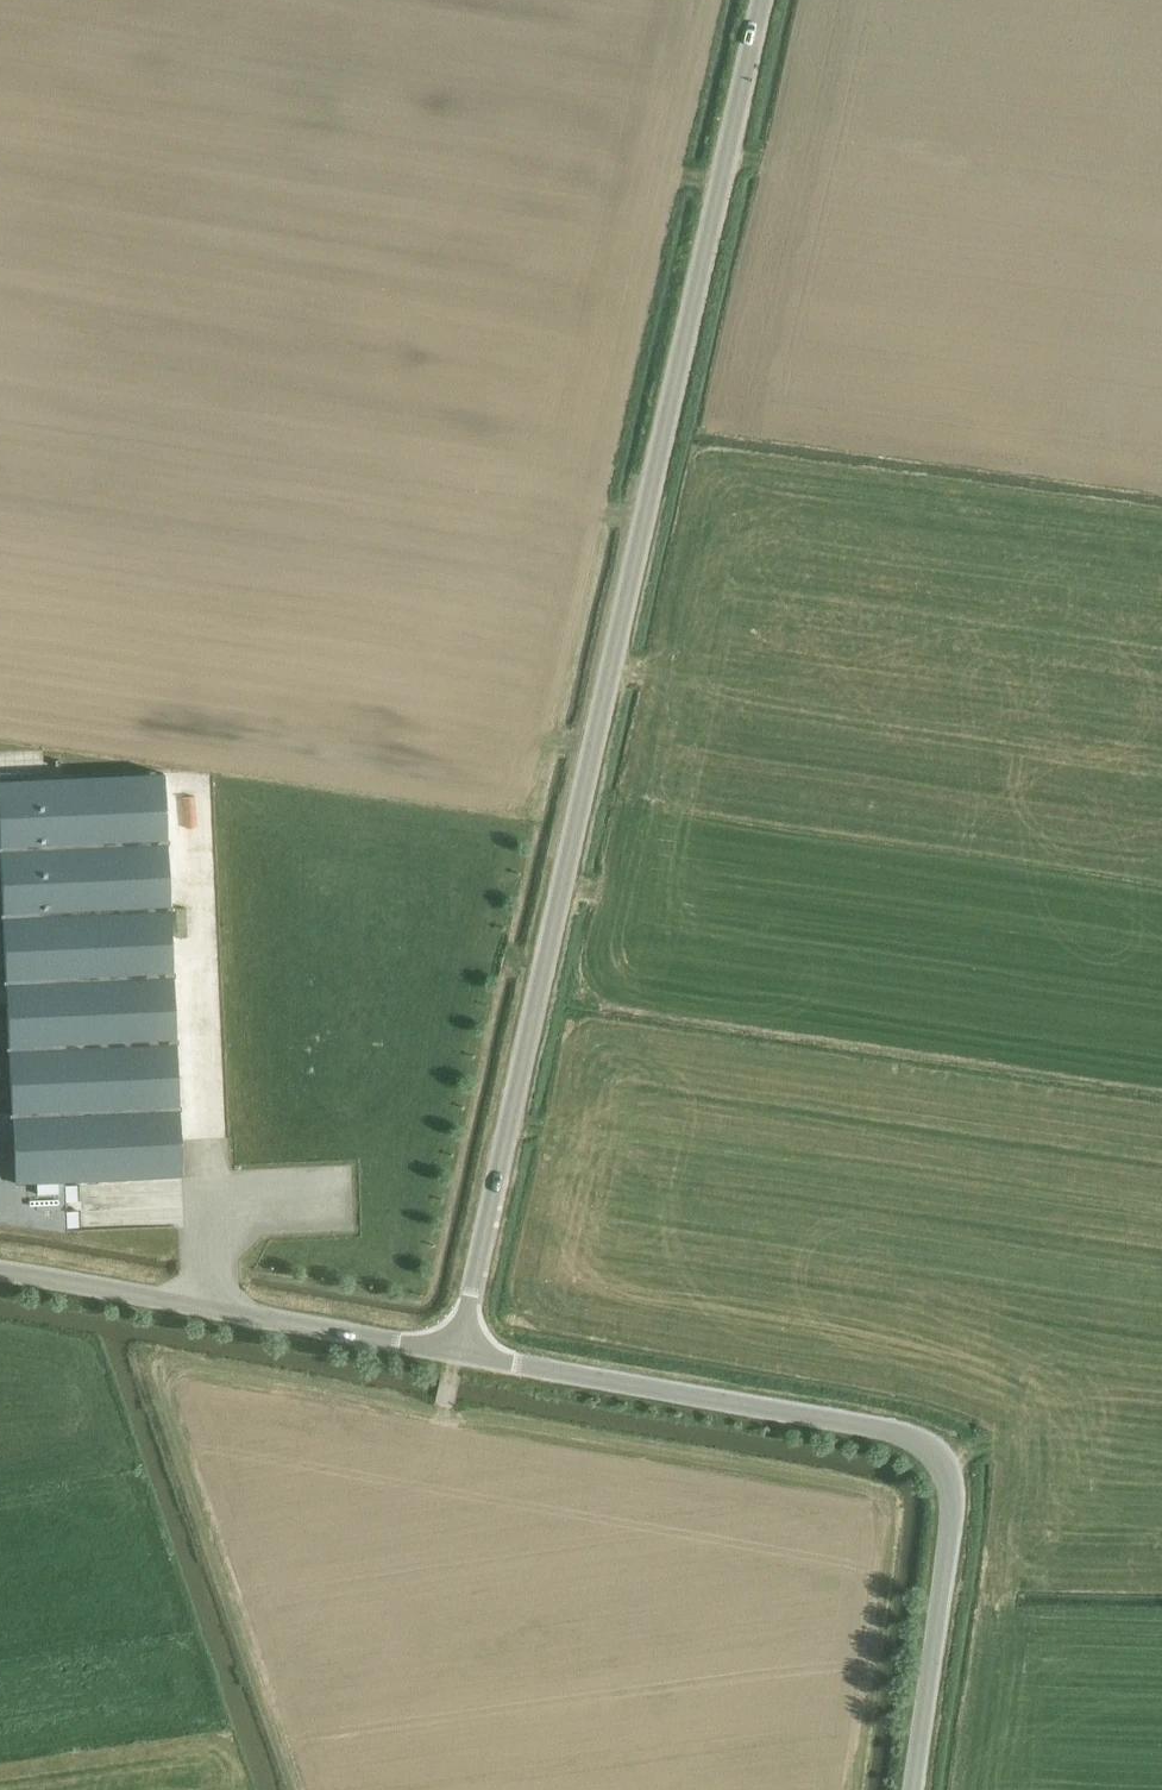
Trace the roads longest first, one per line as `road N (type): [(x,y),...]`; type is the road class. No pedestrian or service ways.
road 1 (unclassified): [(458,1357),(762,0)]
road 2 (unclassified): [(914,1789),(950,1532),(953,1489),(935,1456),(883,1431),(458,1357)]
road 3 (unclassified): [(0,1270),(458,1357)]

